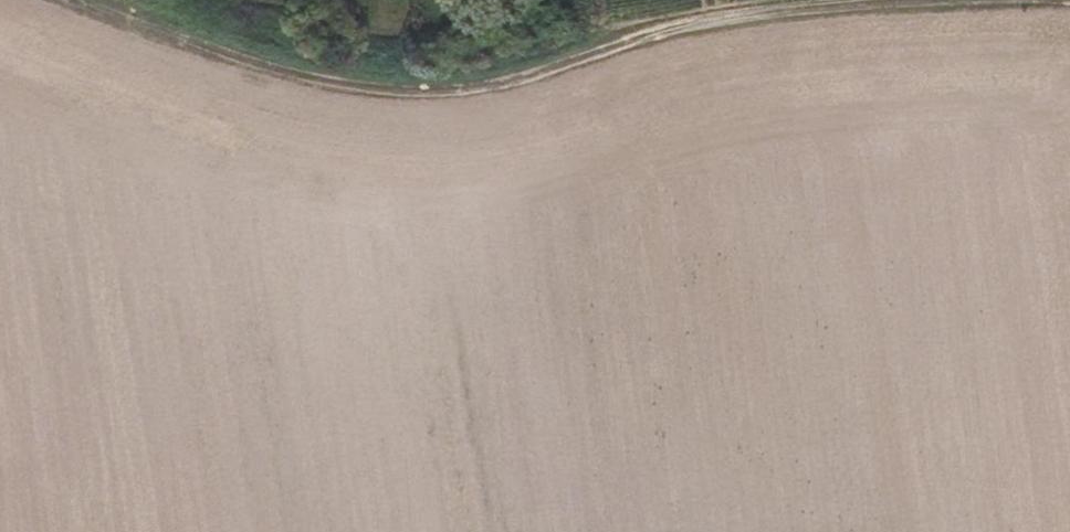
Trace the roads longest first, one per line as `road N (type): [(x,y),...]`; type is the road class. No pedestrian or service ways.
road 1 (track): [(72,0),(355,90),(480,99),(698,32),(1069,1)]

